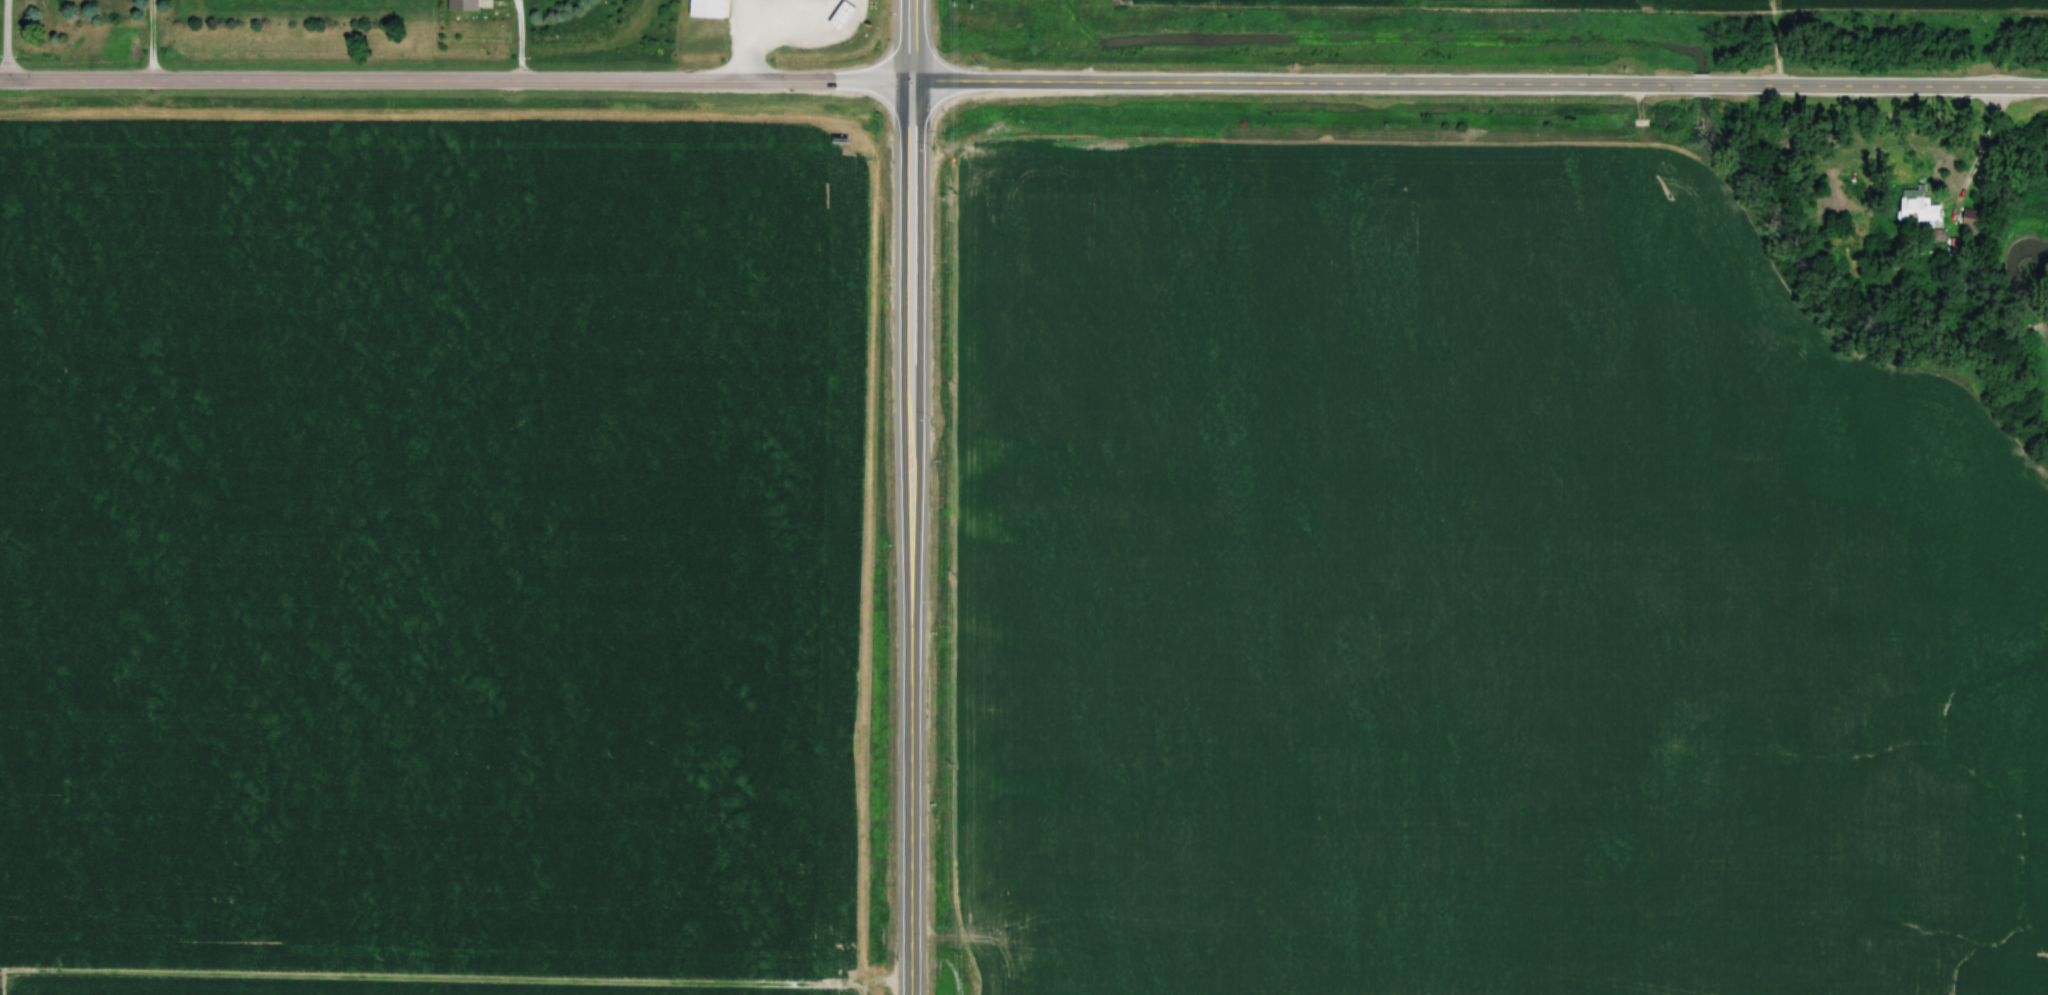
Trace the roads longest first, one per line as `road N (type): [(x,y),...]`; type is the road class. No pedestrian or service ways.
road 1 (tertiary): [(2047,90),(915,84)]
road 2 (secondary): [(915,0),(914,994)]
road 3 (tertiary): [(915,84),(0,80)]

